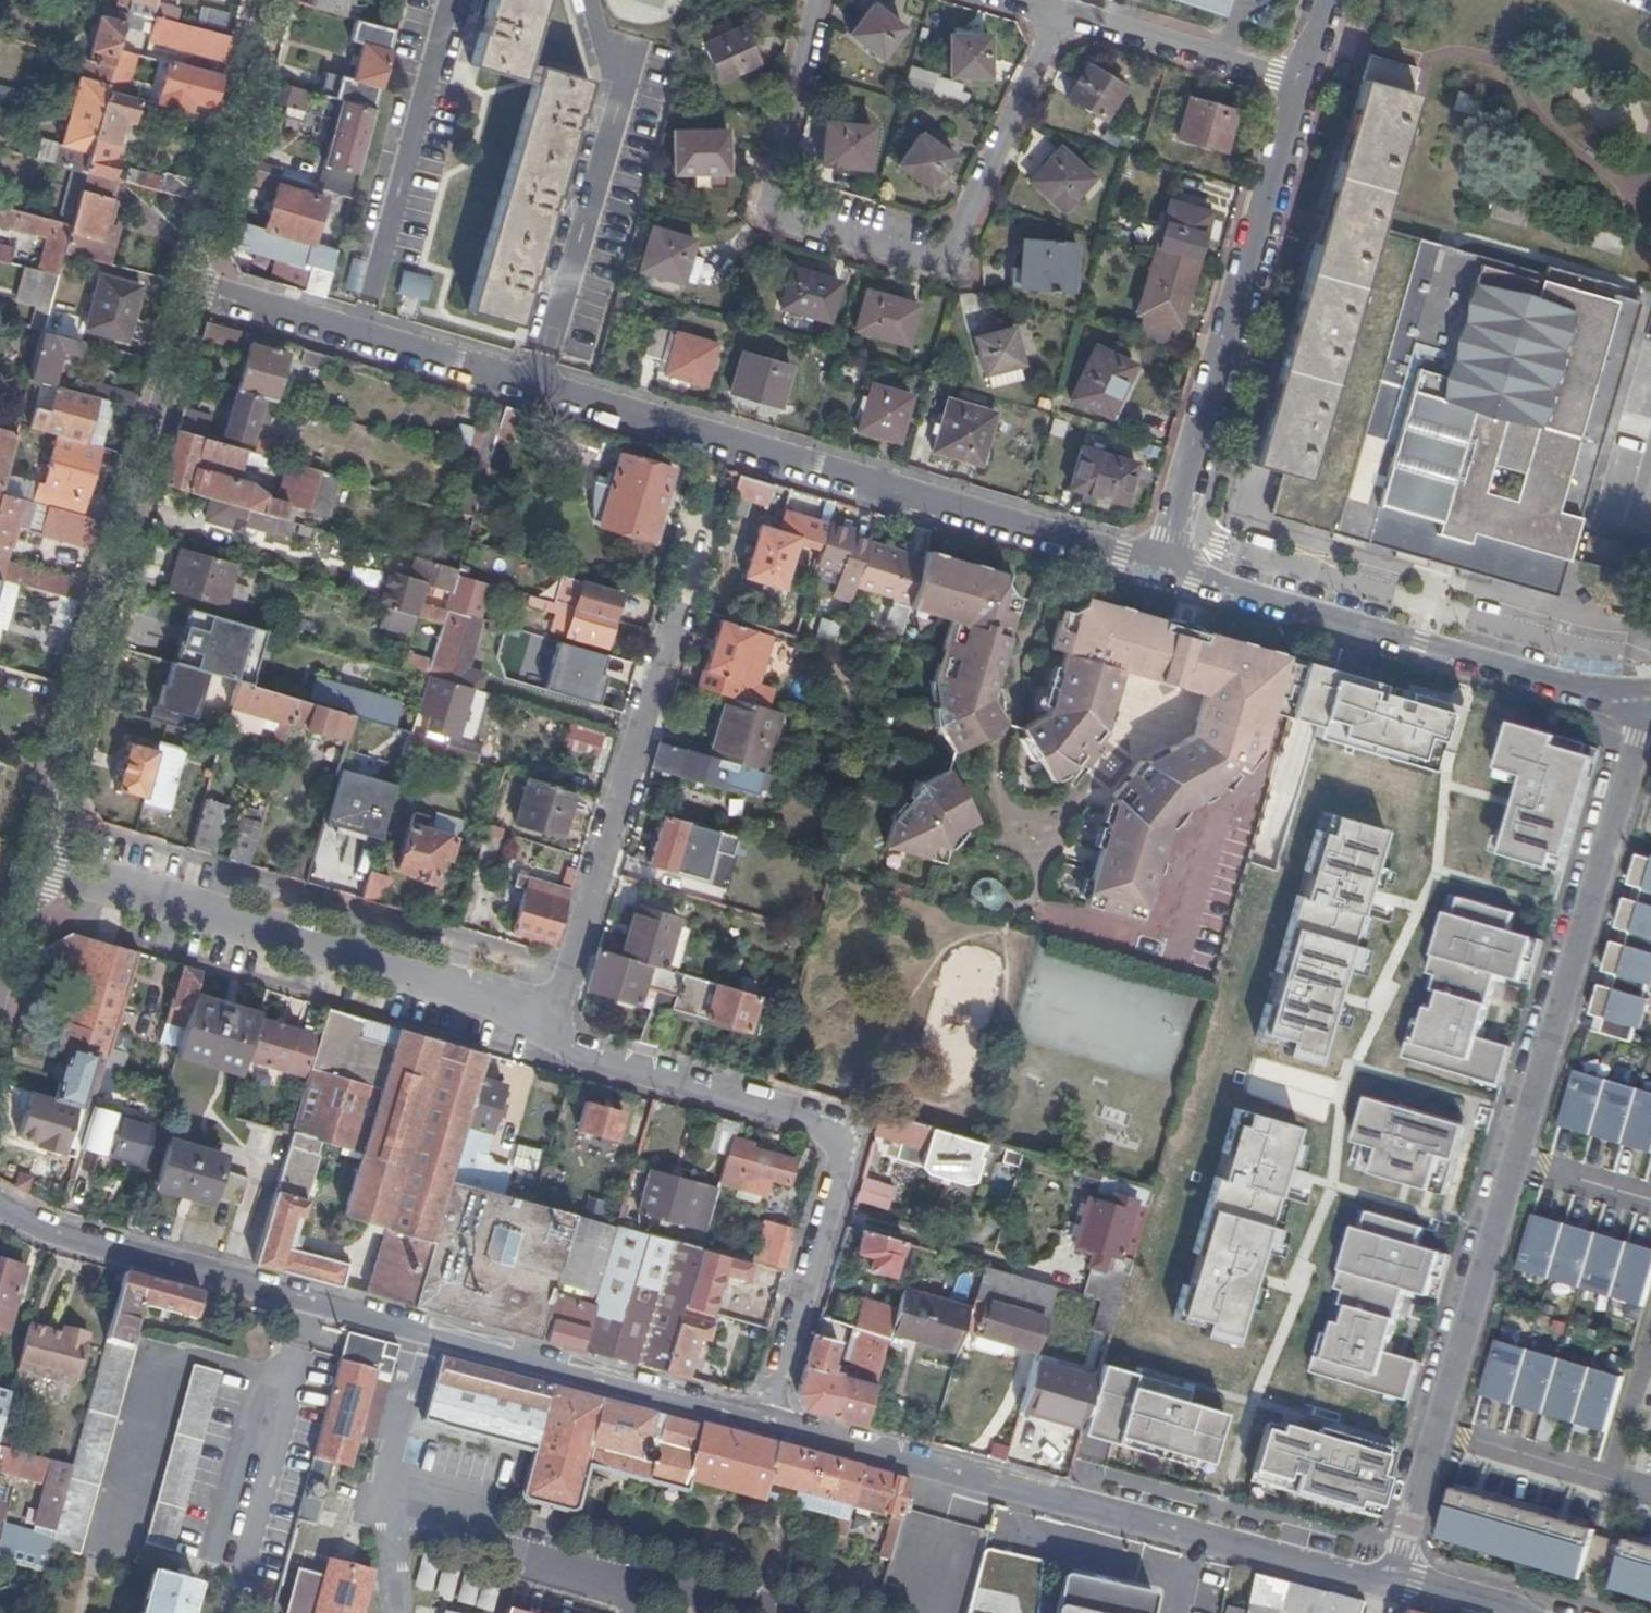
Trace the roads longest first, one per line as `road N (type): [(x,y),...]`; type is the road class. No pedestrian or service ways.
road 1 (residential): [(37,864),(487,997),(549,1027),(580,1056),(847,1134),(771,1428)]
road 2 (residential): [(1164,565),(192,284)]
road 3 (residential): [(1395,1575),(1648,689)]
road 4 (residential): [(0,1205),(50,1236),(771,1428)]
road 5 (residential): [(1065,11),(963,231),(937,253),(773,205),(770,179),(821,0)]
road 6 (residential): [(771,1428),(1362,1577),(1395,1575)]
road 7 (residential): [(192,284),(37,864)]
road 8 (residential): [(1164,565),(1302,80)]
road 9 (residential): [(1648,689),(1484,660),(1164,565)]
road 10 (residential): [(268,0),(192,284)]
road 11 (residential): [(1302,80),(1065,11)]
road 12 (residential): [(37,864),(0,998)]
road 13 (residential): [(1395,1575),(1512,1612)]

